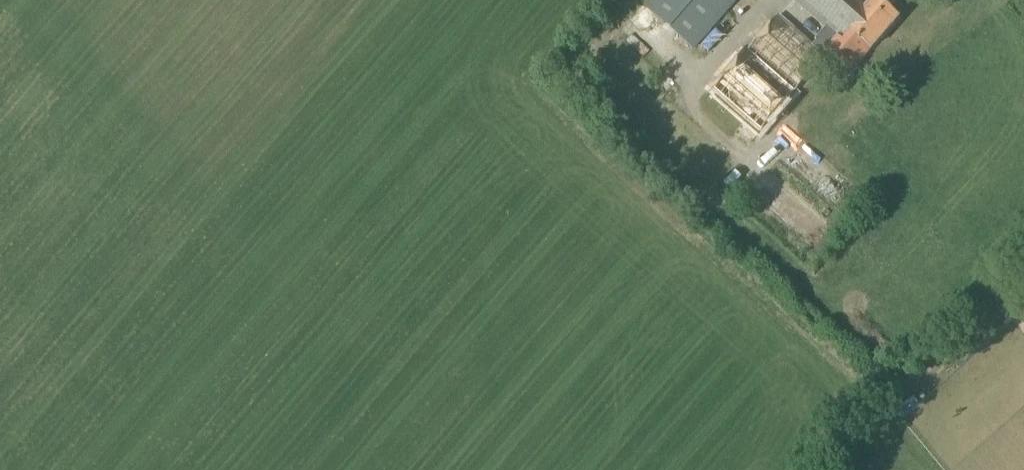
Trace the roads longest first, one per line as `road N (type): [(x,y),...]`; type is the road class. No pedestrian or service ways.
road 1 (track): [(839,469),(938,365)]

